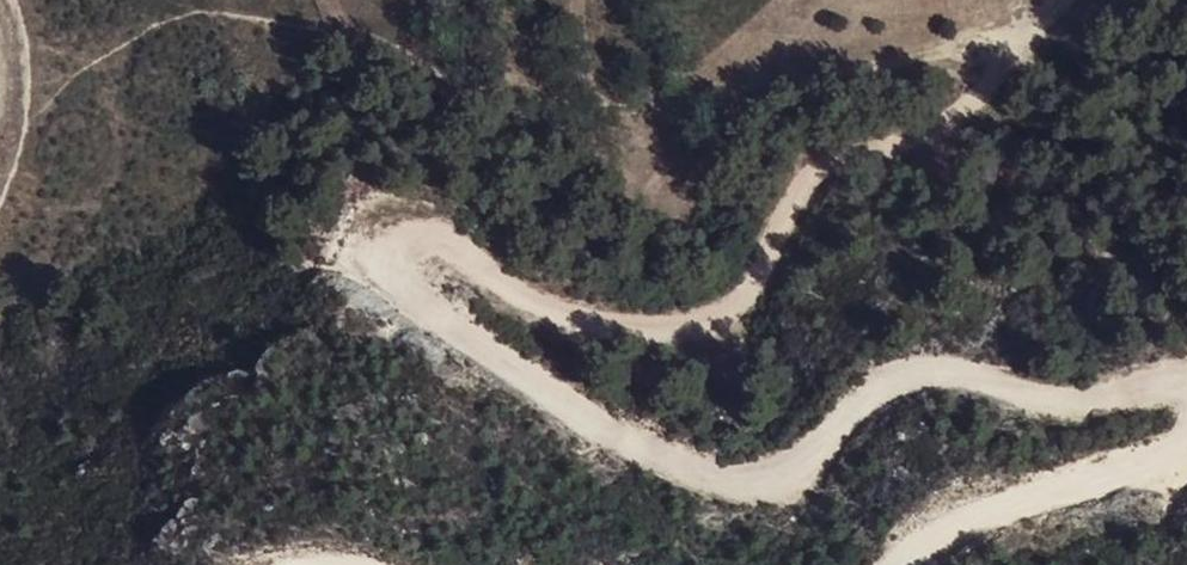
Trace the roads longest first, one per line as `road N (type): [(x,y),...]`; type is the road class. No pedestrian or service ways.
road 1 (track): [(1186,385),(1076,403),(934,384),(872,399),(780,478),(724,485),(641,464),(386,291),(380,258),(401,234),(447,245),(518,310),(599,331),(688,332),(743,294),(818,172),(955,126),(1031,17),(1053,0)]
road 2 (track): [(897,564),(938,525),(1186,456)]

